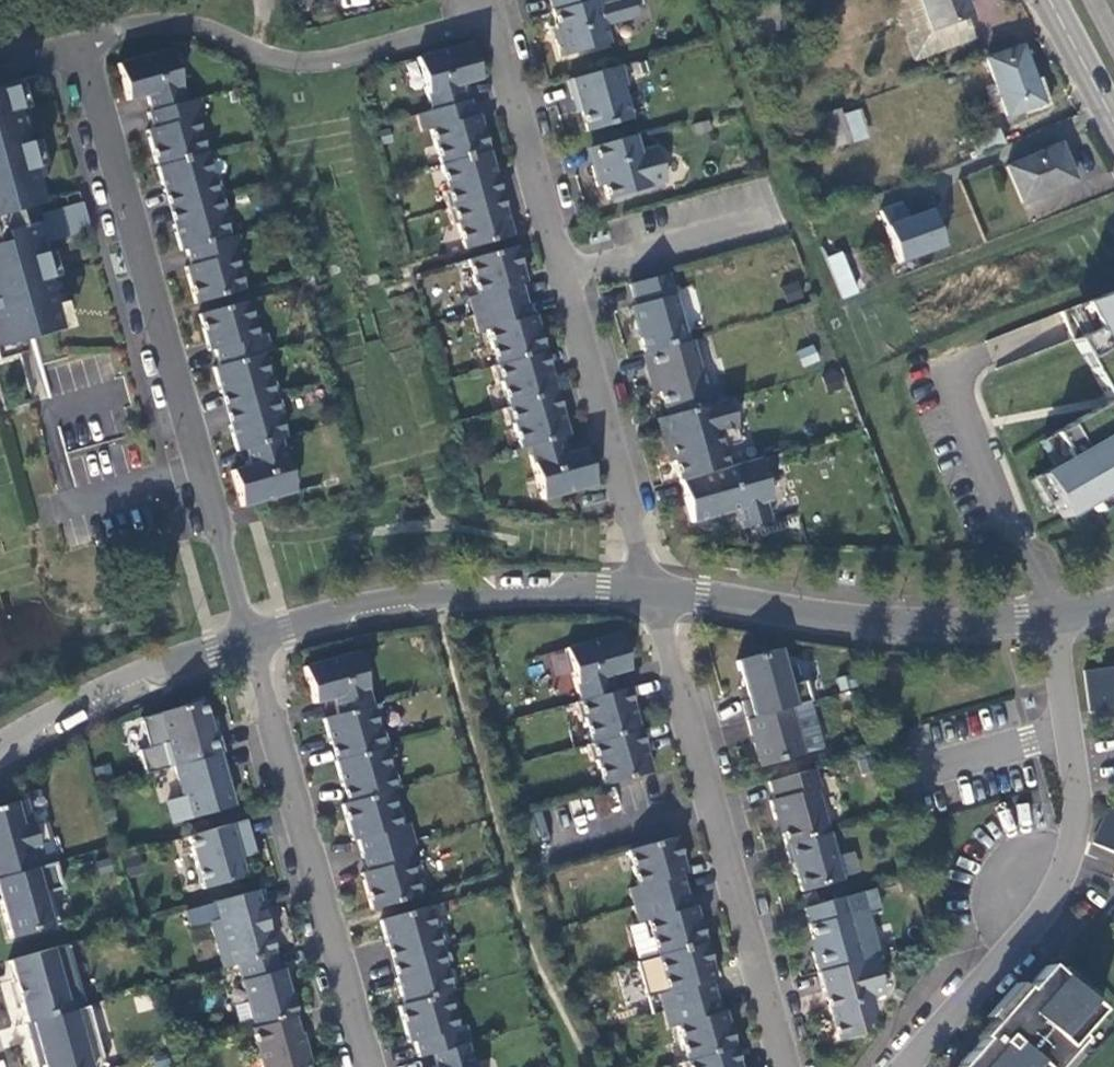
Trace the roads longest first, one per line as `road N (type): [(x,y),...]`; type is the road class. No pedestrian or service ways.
road 1 (residential): [(76,42),(250,639)]
road 2 (residential): [(486,12),(646,590)]
road 3 (residential): [(906,1066),(1028,933),(1070,856),(1079,812),(1053,619)]
road 4 (residential): [(646,590),(789,1066)]
road 5 (residential): [(250,639),(368,1066)]
road 6 (residential): [(76,42),(182,24),(263,54),(313,62),(486,12)]
road 7 (residential): [(646,590),(856,620),(1053,619)]
road 8 (residential): [(250,639),(405,599),(646,590)]
road 9 (residential): [(0,751),(102,695),(250,639)]
road 10 (secondary): [(1113,121),(1050,0)]

